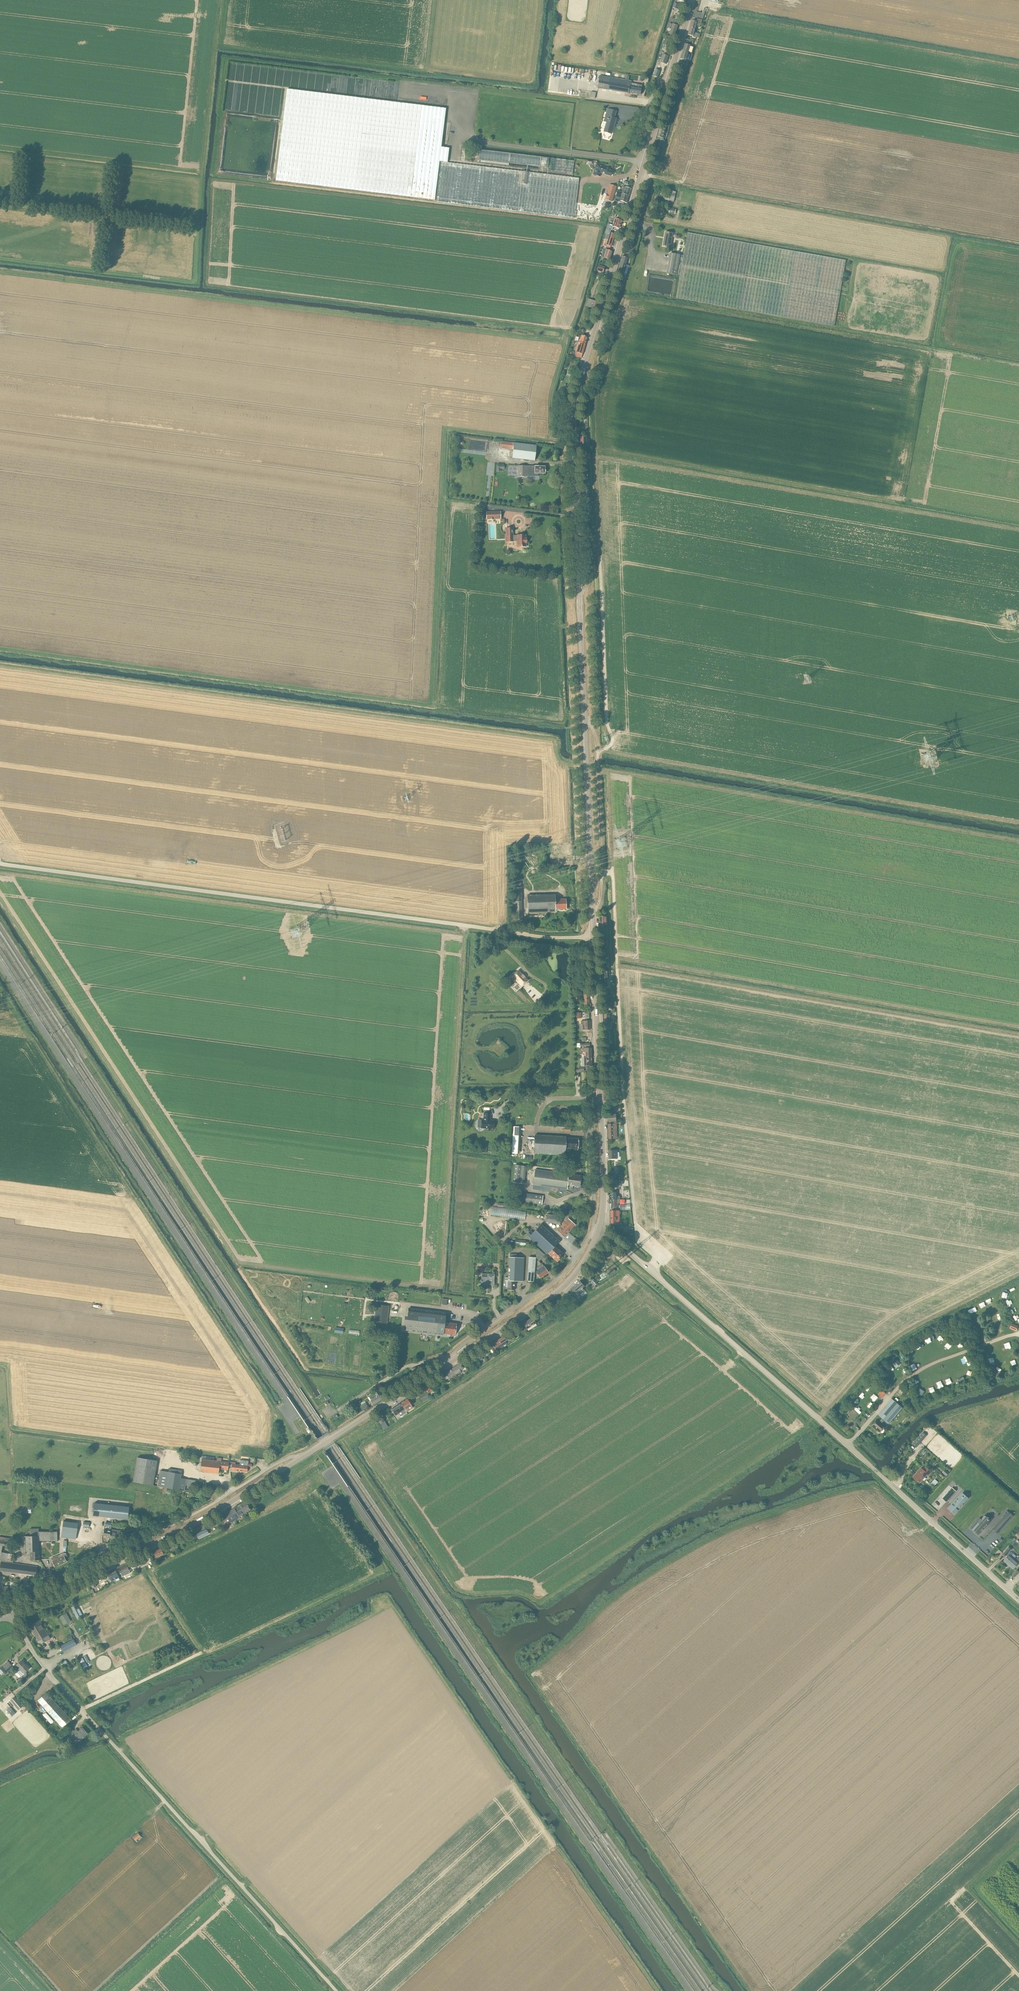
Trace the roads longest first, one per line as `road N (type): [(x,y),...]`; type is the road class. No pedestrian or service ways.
road 1 (secondary): [(593,936),(574,402),(693,0)]
road 2 (unclassified): [(593,936),(538,936),(0,864)]
road 3 (unclassified): [(1018,1599),(649,1269),(597,1232)]
road 4 (track): [(371,1416),(369,1430),(343,1447),(605,1833)]
road 5 (unclassified): [(336,1990),(45,1669),(8,1610)]
road 6 (track): [(86,1058),(323,1412)]
road 7 (track): [(604,873),(612,877),(629,1167),(637,1235),(655,1259),(649,1269)]
road 8 (track): [(597,755),(614,742),(600,558)]
road 9 (track): [(593,914),(604,873),(597,755),(584,713)]
road 10 (secondary): [(451,1360),(562,1287),(597,1232)]
road 11 (residential): [(451,1360),(475,1334),(553,1283),(597,1232)]
road 12 (residential): [(148,1546),(149,1537),(263,1471),(301,1457)]
road 13 (secondary): [(301,1457),(451,1360)]
road 14 (secondary): [(148,1546),(301,1457)]
road 15 (secondary): [(599,1100),(593,936)]
road 16 (residential): [(148,1546),(111,1551),(0,1604)]
road 17 (secondary): [(8,1610),(148,1546)]
road 18 (residential): [(597,1232),(592,1100),(599,1100)]
road 19 (track): [(81,1709),(201,1653)]
road 20 (secondary): [(597,1232),(599,1100)]

